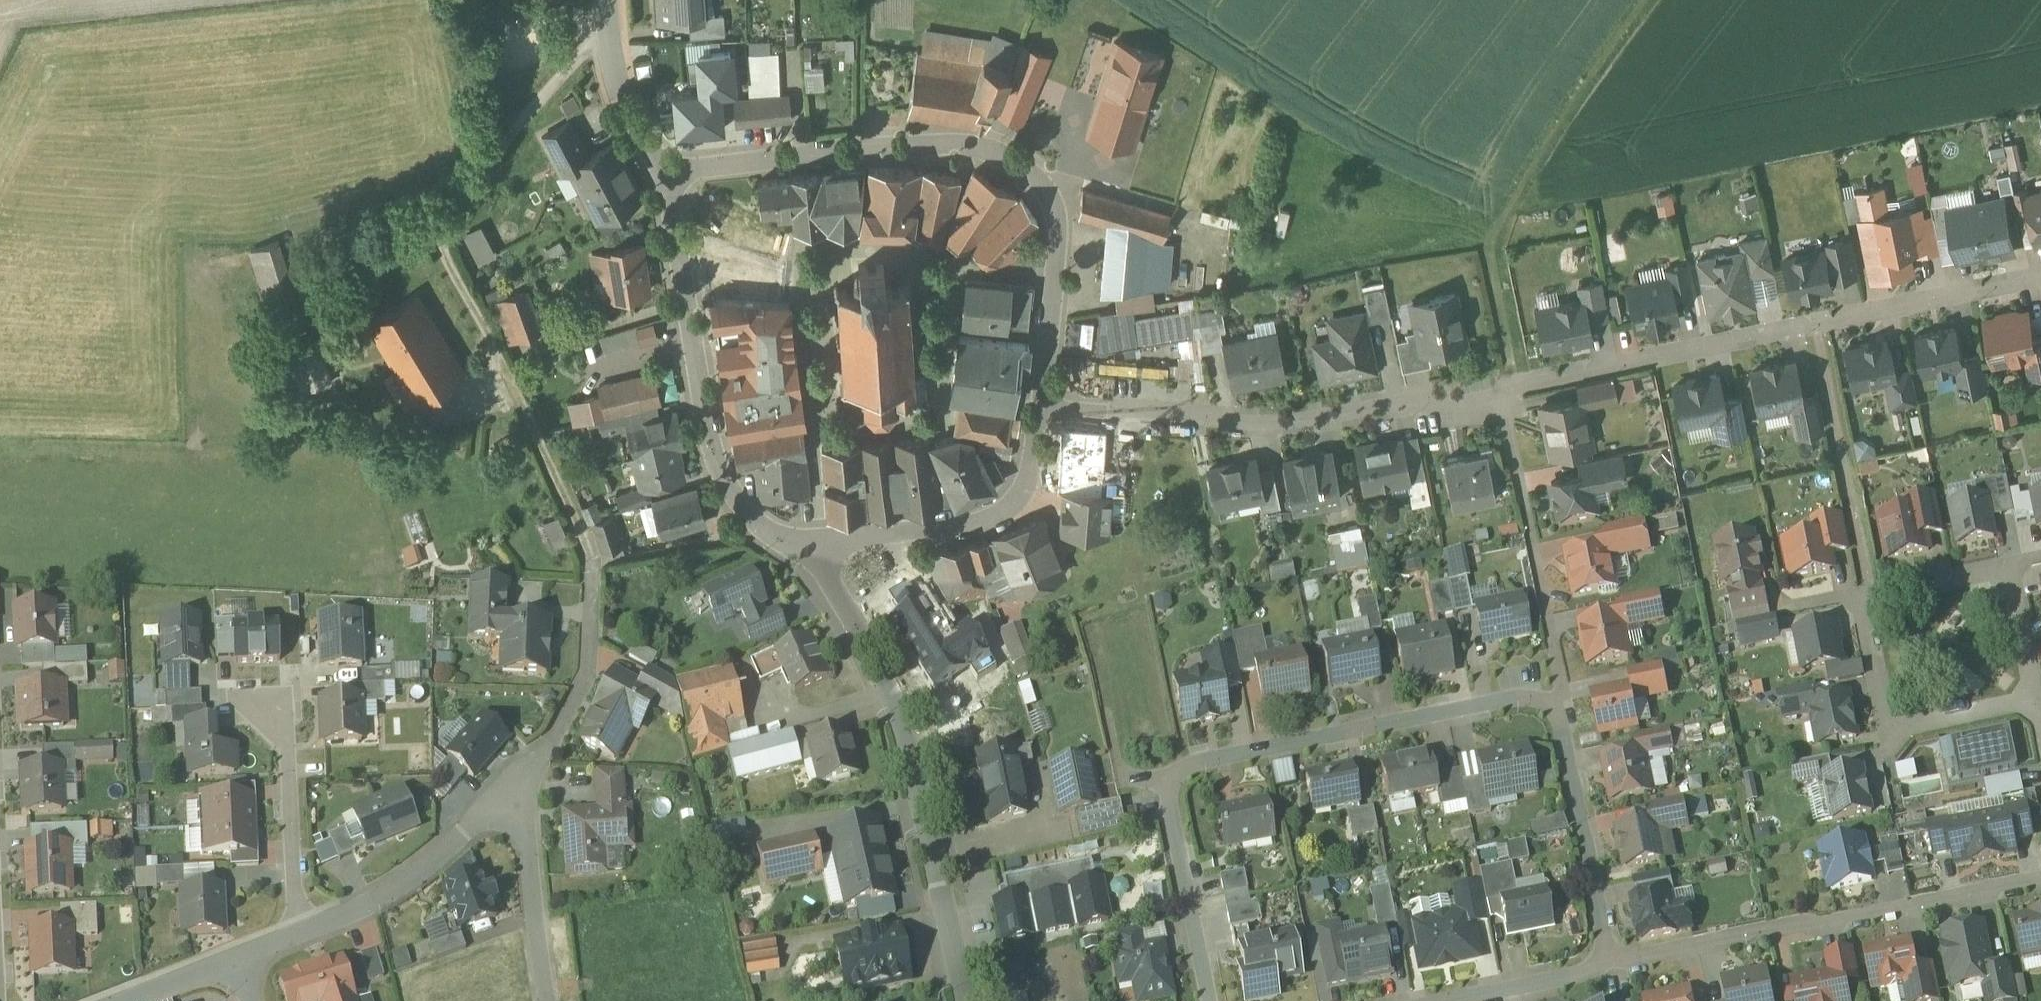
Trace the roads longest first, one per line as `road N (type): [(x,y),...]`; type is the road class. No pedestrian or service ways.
road 1 (track): [(600,565),(441,244),(445,215),(595,47),(614,43)]
road 2 (residential): [(1562,716),(1532,698),(1185,771),(1172,786),(1170,818),(1211,1000)]
road 3 (residential): [(664,183),(860,151),(962,151),(1018,172),(1040,194),(1054,230),(1041,408)]
road 4 (residential): [(1501,391),(2040,281)]
road 5 (residential): [(1041,408),(1268,427),(1501,391)]
road 6 (residential): [(2040,882),(1834,928),(1775,931),(1609,961)]
road 7 (residential): [(2036,705),(1889,733),(1868,624),(1873,599),(2005,573)]
road 8 (residential): [(813,558),(744,498),(714,450),(664,183)]
road 9 (residential): [(963,1000),(881,673)]
road 10 (residential): [(1501,391),(1562,716)]
road 11 (residential): [(1041,408),(1025,490),(995,518),(813,558)]
road 12 (residential): [(519,795),(395,888),(301,937)]
road 13 (residential): [(1562,716),(1609,961)]
road 14 (residential): [(519,795),(581,688),(594,578)]
road 15 (residential): [(301,937),(284,711)]
road 16 (residential): [(550,1000),(519,795)]
road 17 (residential): [(1609,961),(1564,983),(1471,1000)]
road 18 (residential): [(2005,573),(2036,705)]
road 19 (residential): [(881,673),(813,558)]

